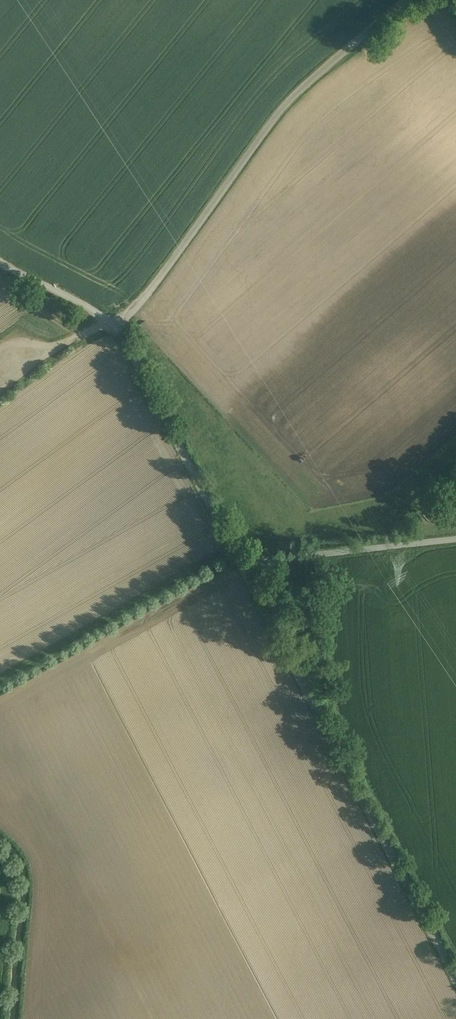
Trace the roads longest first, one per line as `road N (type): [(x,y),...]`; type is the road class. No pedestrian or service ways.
road 1 (unclassified): [(243,567),(455,978)]
road 2 (unclassified): [(405,0),(281,110),(168,271),(117,329)]
road 3 (unclassified): [(117,329),(243,567)]
road 4 (unclassified): [(243,567),(455,539)]
road 5 (unclassified): [(0,264),(88,306),(117,329)]

